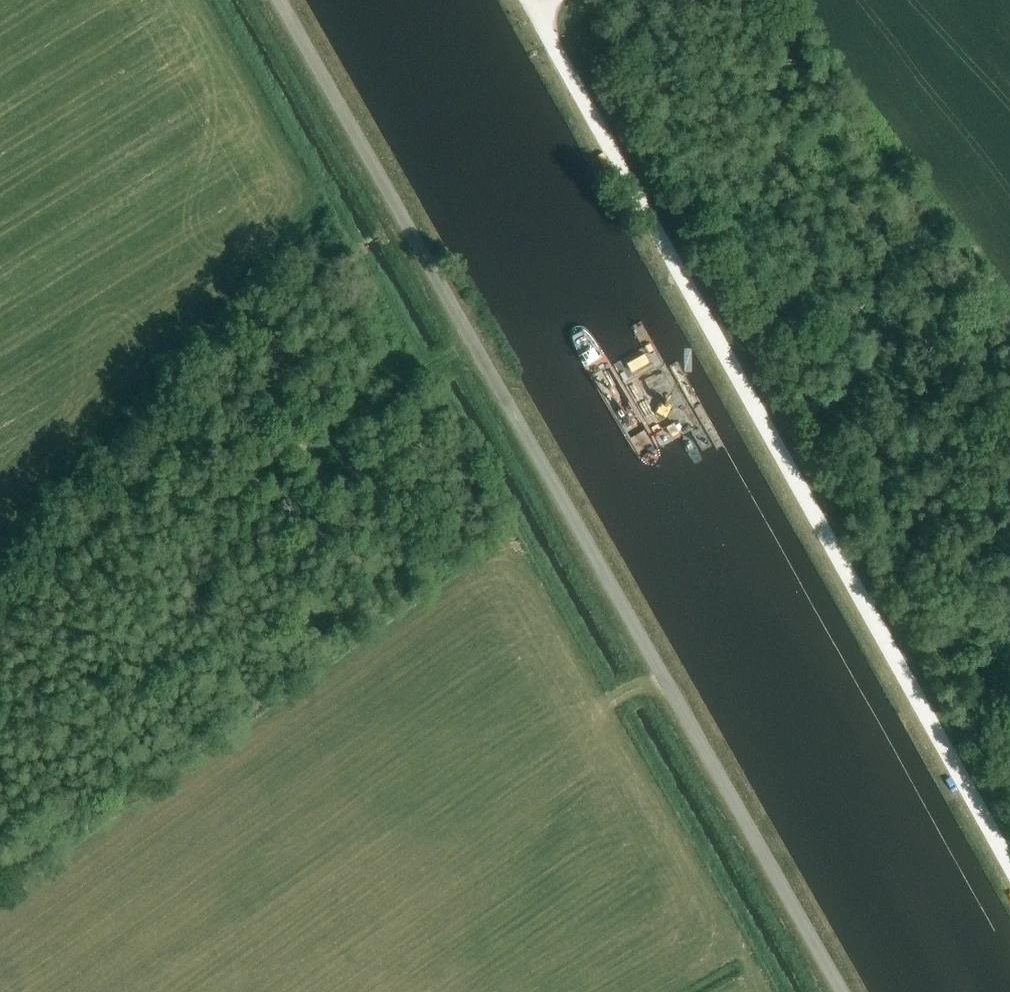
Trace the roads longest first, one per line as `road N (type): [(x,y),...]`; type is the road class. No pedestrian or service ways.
road 1 (unclassified): [(844,991),(281,0)]

